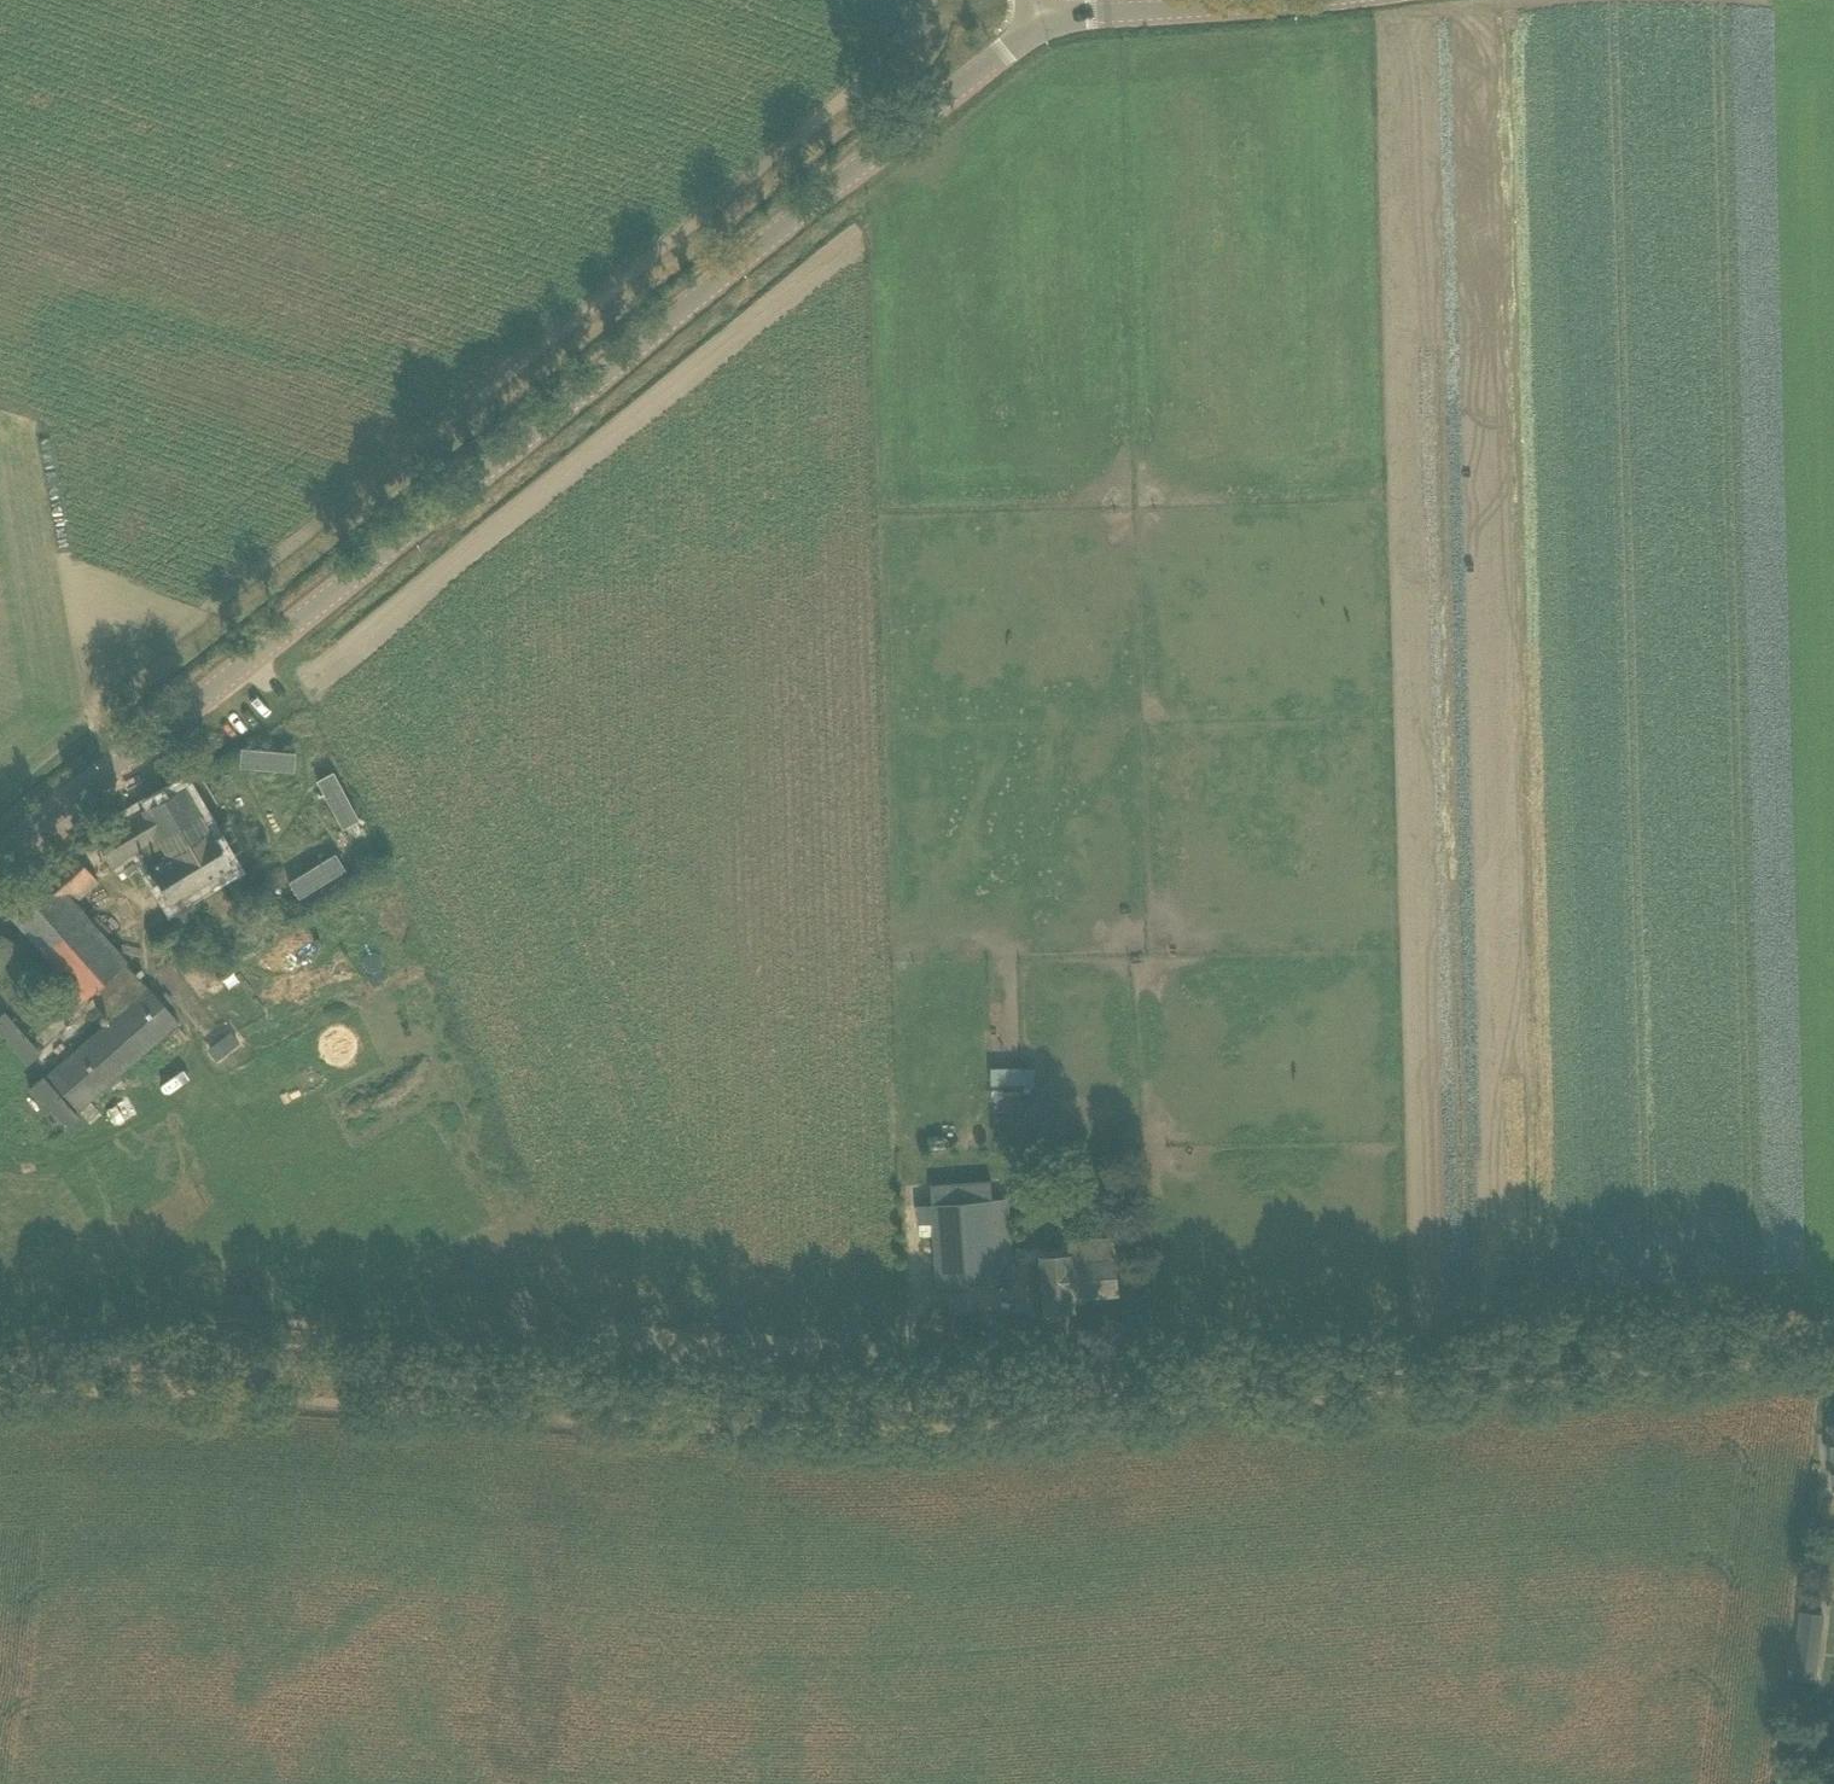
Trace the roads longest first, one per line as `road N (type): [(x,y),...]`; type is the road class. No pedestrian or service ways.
road 1 (unclassified): [(0,1371),(170,1357),(792,1403),(922,1401),(1833,1331)]
road 2 (tertiary): [(0,864),(18,841),(1046,22)]
road 3 (tertiary): [(1316,0),(1046,22)]

